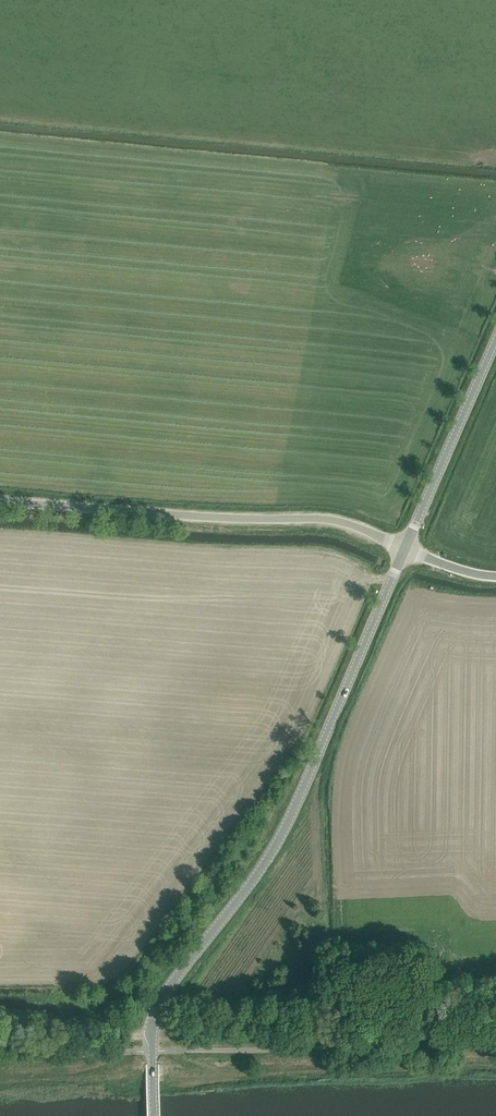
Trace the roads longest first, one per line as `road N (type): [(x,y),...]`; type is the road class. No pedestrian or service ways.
road 1 (tertiary): [(153,1115),(150,1036),(159,1005),(278,844),(405,548)]
road 2 (unclassified): [(405,548),(318,518),(0,500)]
road 3 (track): [(150,1036),(436,971)]
road 4 (tertiary): [(405,548),(495,340)]
road 5 (track): [(150,1036),(0,1004)]

